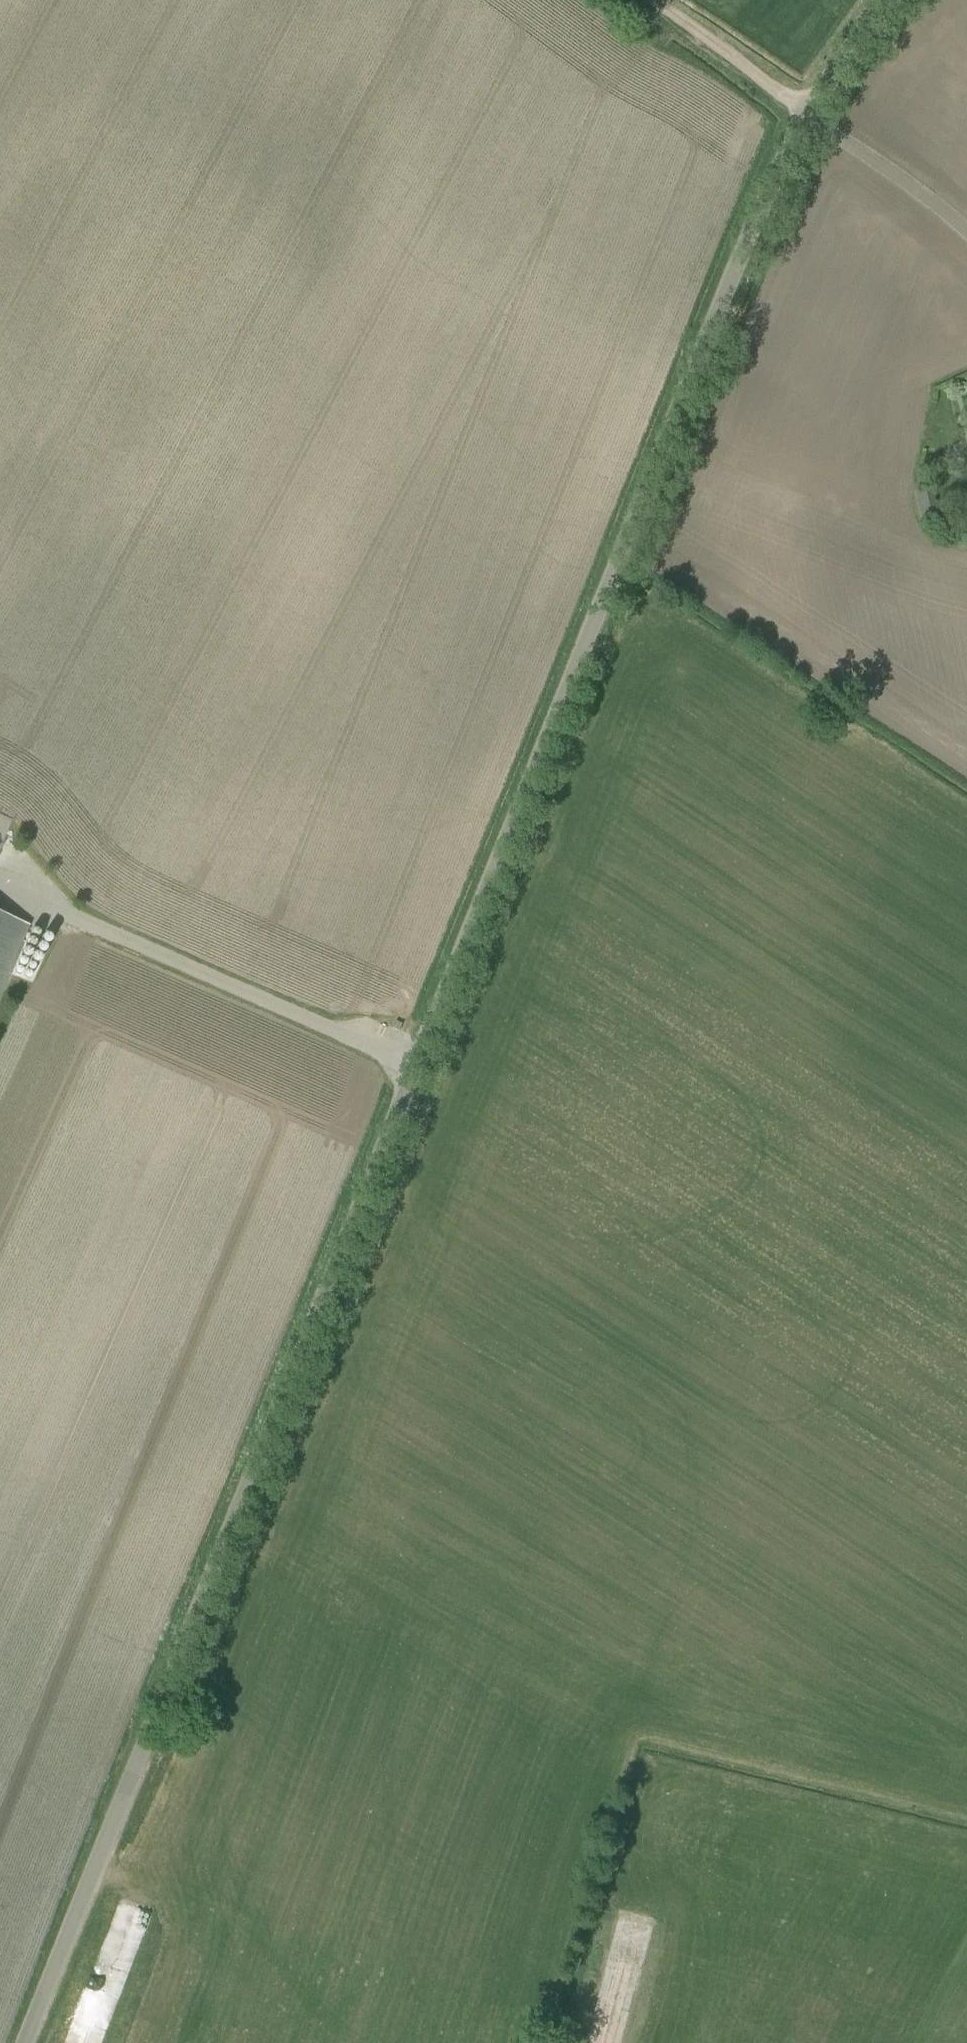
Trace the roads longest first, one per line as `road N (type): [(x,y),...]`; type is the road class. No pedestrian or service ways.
road 1 (unclassified): [(25,2042),(761,211),(809,117),(890,0)]
road 2 (track): [(651,0),(809,117)]

